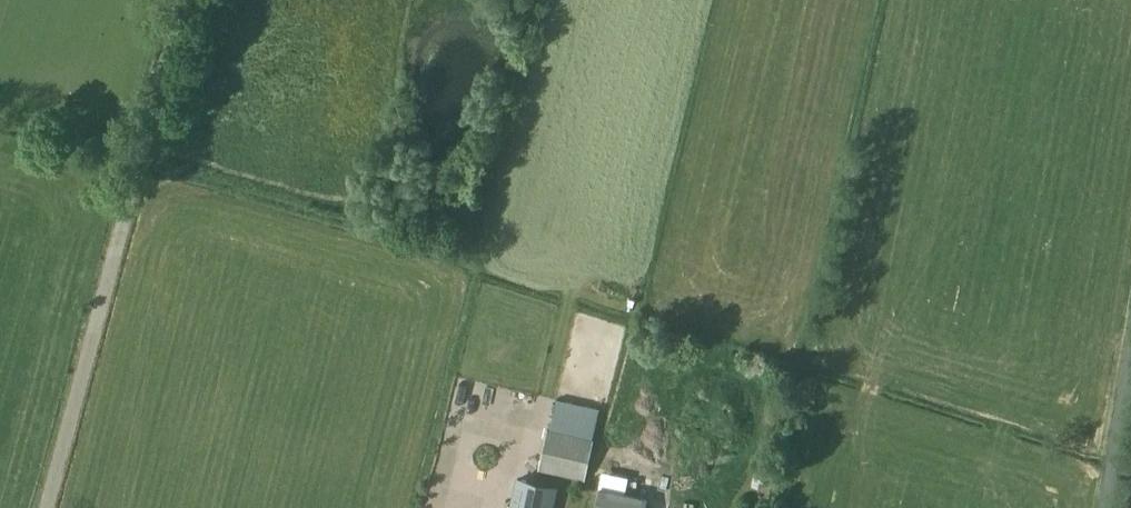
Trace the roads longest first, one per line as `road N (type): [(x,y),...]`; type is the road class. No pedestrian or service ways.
road 1 (track): [(43,507),(178,0)]

